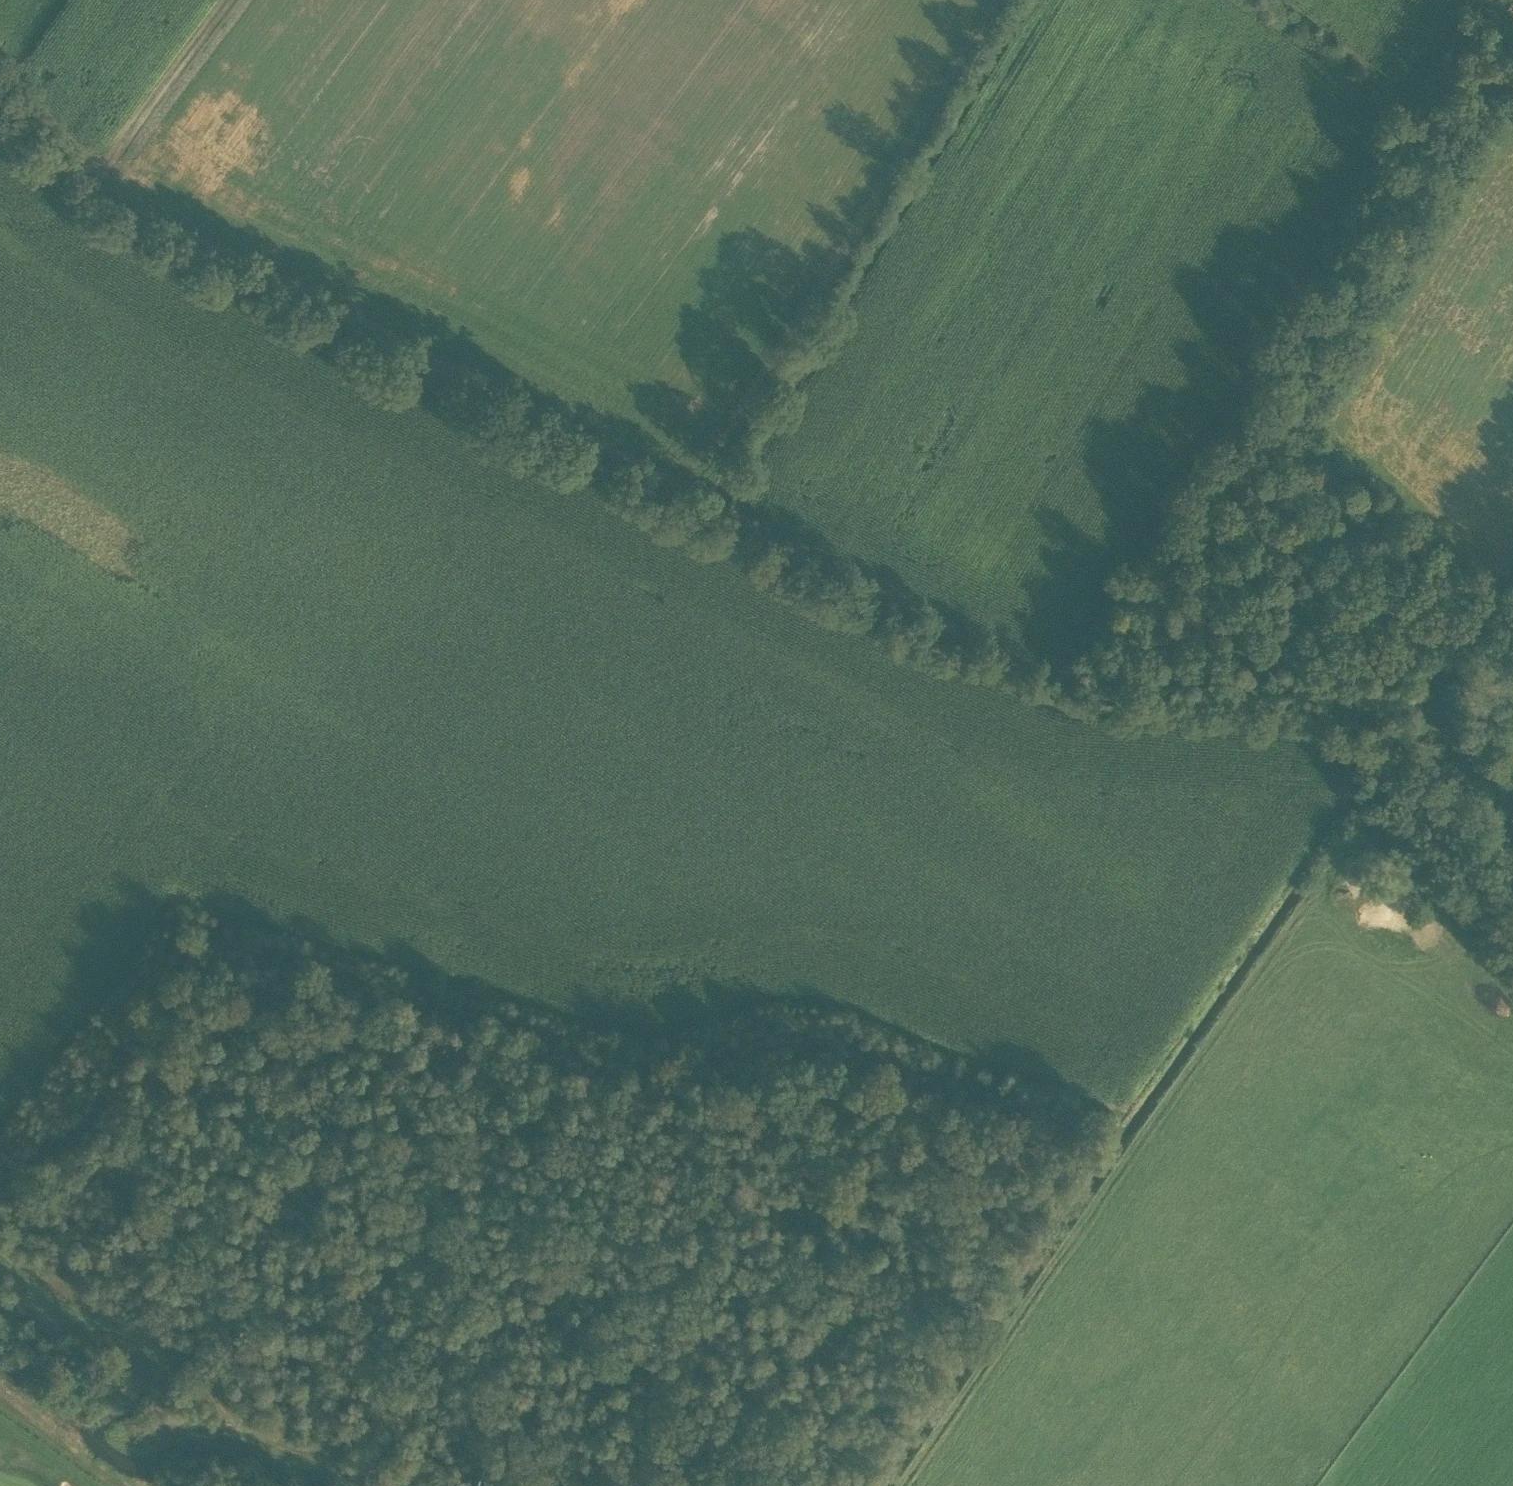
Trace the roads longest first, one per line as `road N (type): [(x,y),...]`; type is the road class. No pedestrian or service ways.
road 1 (track): [(0,1226),(203,1366),(235,1411),(317,1450),(363,1485)]
road 2 (track): [(117,1485),(0,1404)]

